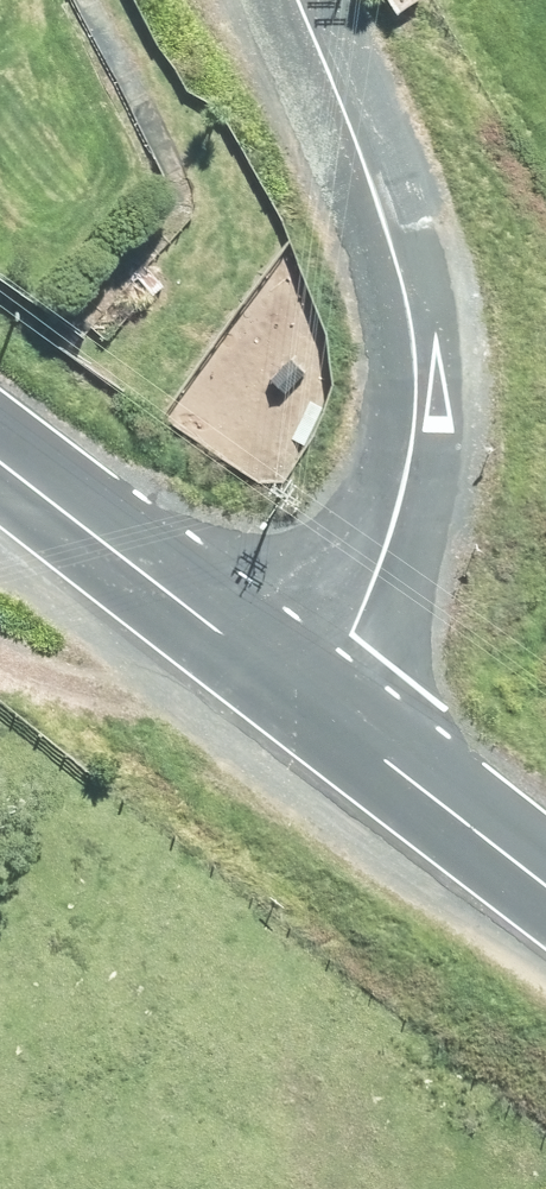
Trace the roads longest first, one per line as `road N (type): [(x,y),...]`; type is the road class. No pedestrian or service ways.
road 1 (unclassified): [(304,703),(354,637),(387,539),(410,445),(415,374),(364,168),(293,0)]
road 2 (tertiary): [(0,453),(304,703)]
road 3 (tertiary): [(304,703),(545,888)]

